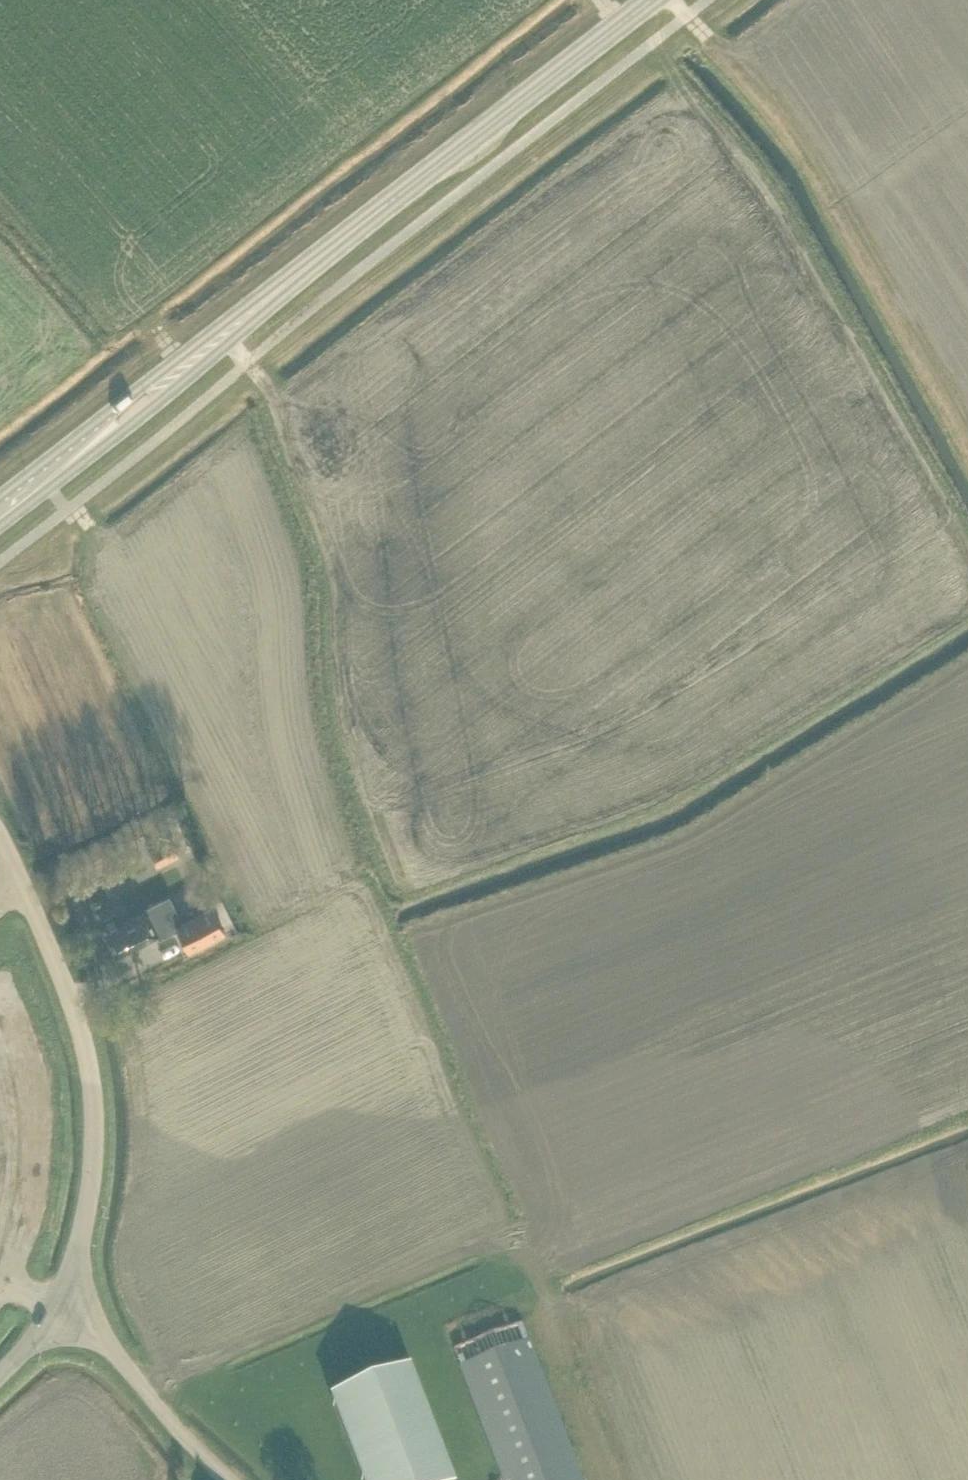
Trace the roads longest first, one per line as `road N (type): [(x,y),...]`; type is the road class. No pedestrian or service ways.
road 1 (tertiary): [(55,1308),(88,1202),(92,1093),(68,994),(0,837)]
road 2 (primary): [(0,523),(367,216)]
road 3 (primary): [(367,216),(0,492)]
road 4 (primary): [(367,216),(647,0)]
road 5 (unclassified): [(226,1479),(165,1419),(119,1357),(55,1308)]

